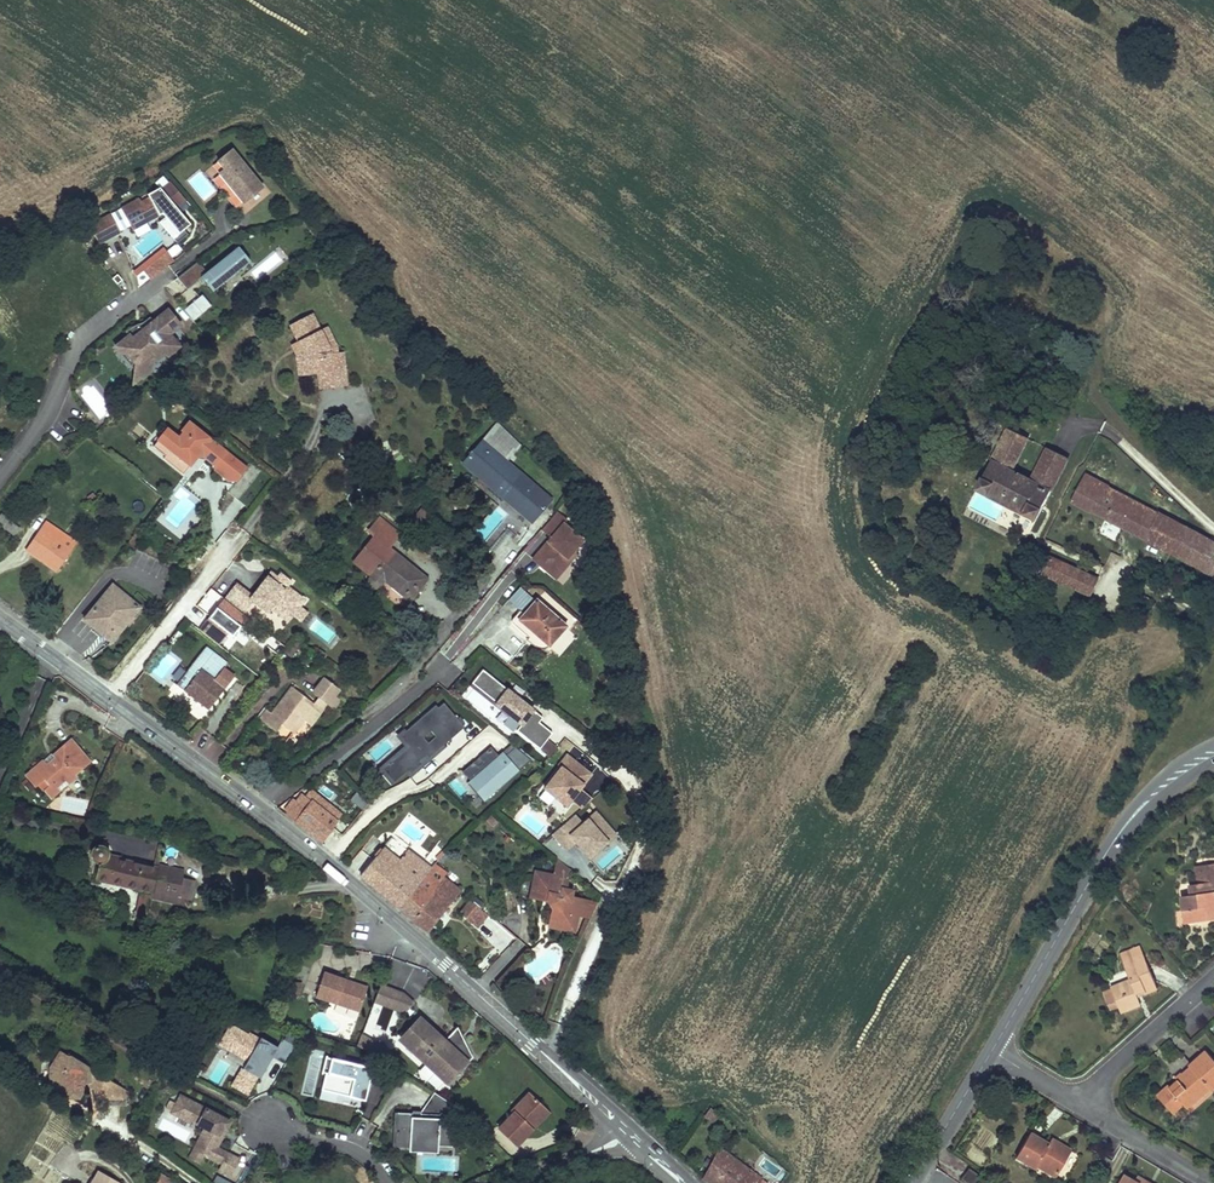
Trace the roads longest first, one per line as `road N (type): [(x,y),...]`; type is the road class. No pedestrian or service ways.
road 1 (secondary): [(627,1131),(291,833),(0,619)]
road 2 (secondary): [(1213,753),(1169,782),(1124,828),(992,1051)]
road 3 (residential): [(0,480),(37,433),(82,342),(168,275)]
road 4 (secondary): [(992,1051),(912,1182)]
road 5 (residential): [(1084,1108),(1210,1182)]
road 6 (residential): [(1213,979),(1106,1076)]
road 7 (residential): [(387,1182),(350,1149),(269,1126)]
road 8 (residential): [(627,1131),(510,1182)]

